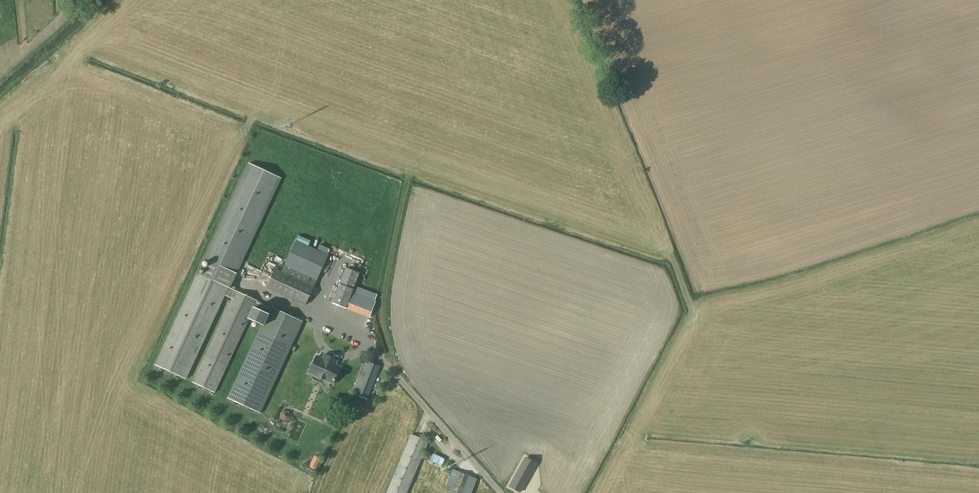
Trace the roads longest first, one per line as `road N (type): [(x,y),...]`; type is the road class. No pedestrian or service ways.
road 1 (unclassified): [(496,492),(363,342)]

